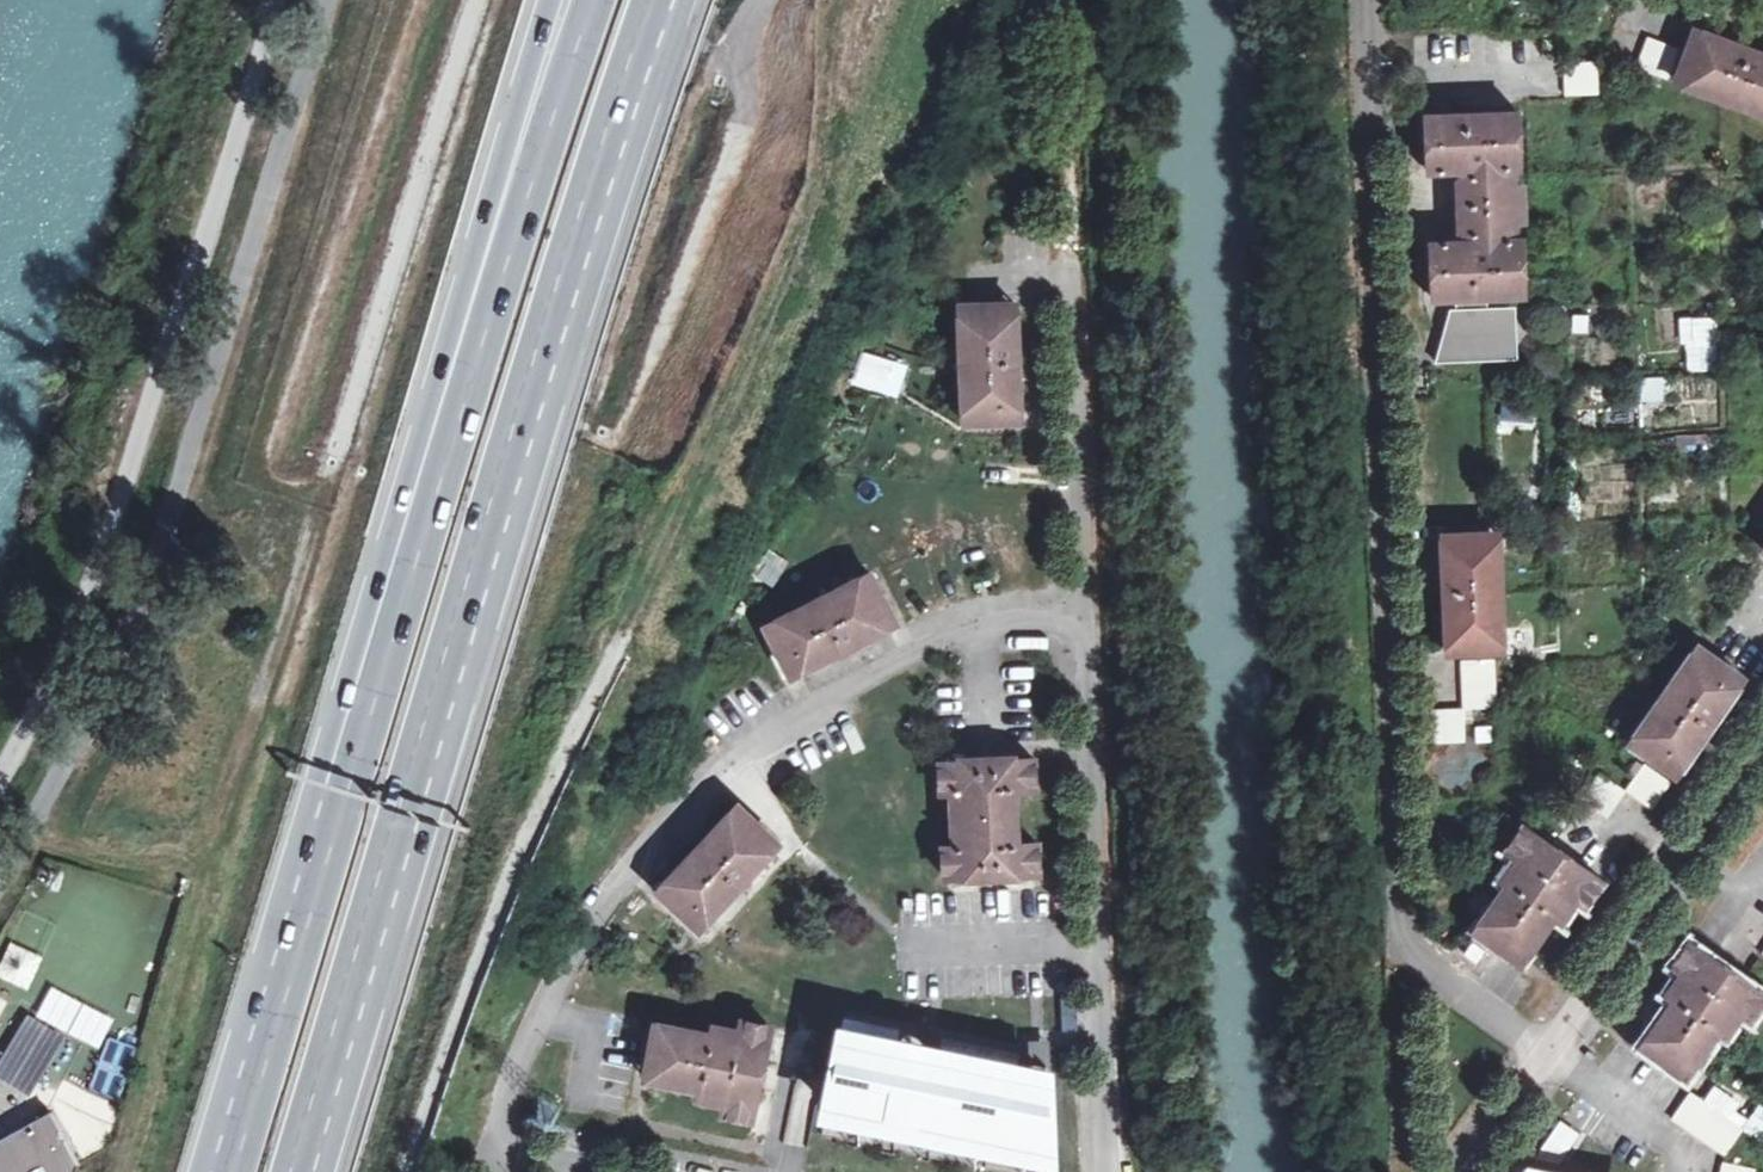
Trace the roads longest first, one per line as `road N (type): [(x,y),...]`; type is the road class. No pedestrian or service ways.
road 1 (motorway): [(301,1171),(562,304),(663,0)]
road 2 (unclassified): [(1544,1055),(1400,941),(1365,0)]
road 3 (residential): [(1063,49),(1095,941),(1112,1171)]
road 4 (motorway): [(591,0),(341,787)]
road 5 (motorway): [(553,0),(336,709),(341,787)]
road 6 (motorway): [(341,787),(224,1171)]
road 7 (unclassified): [(1544,1055),(1762,746)]
road 8 (unclassified): [(1465,1171),(1544,1055)]

